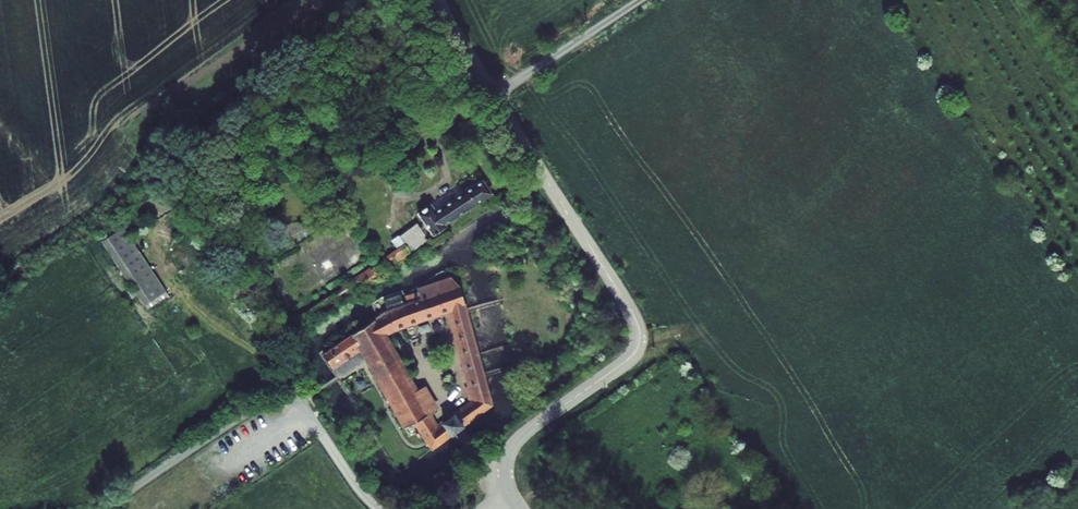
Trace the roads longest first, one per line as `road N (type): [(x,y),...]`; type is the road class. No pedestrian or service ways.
road 1 (unclassified): [(523,508),(508,480),(511,449),(625,362),(638,335),(440,0)]
road 2 (track): [(384,508),(348,472),(301,400),(254,413),(104,508)]
road 3 (track): [(495,96),(641,0)]

